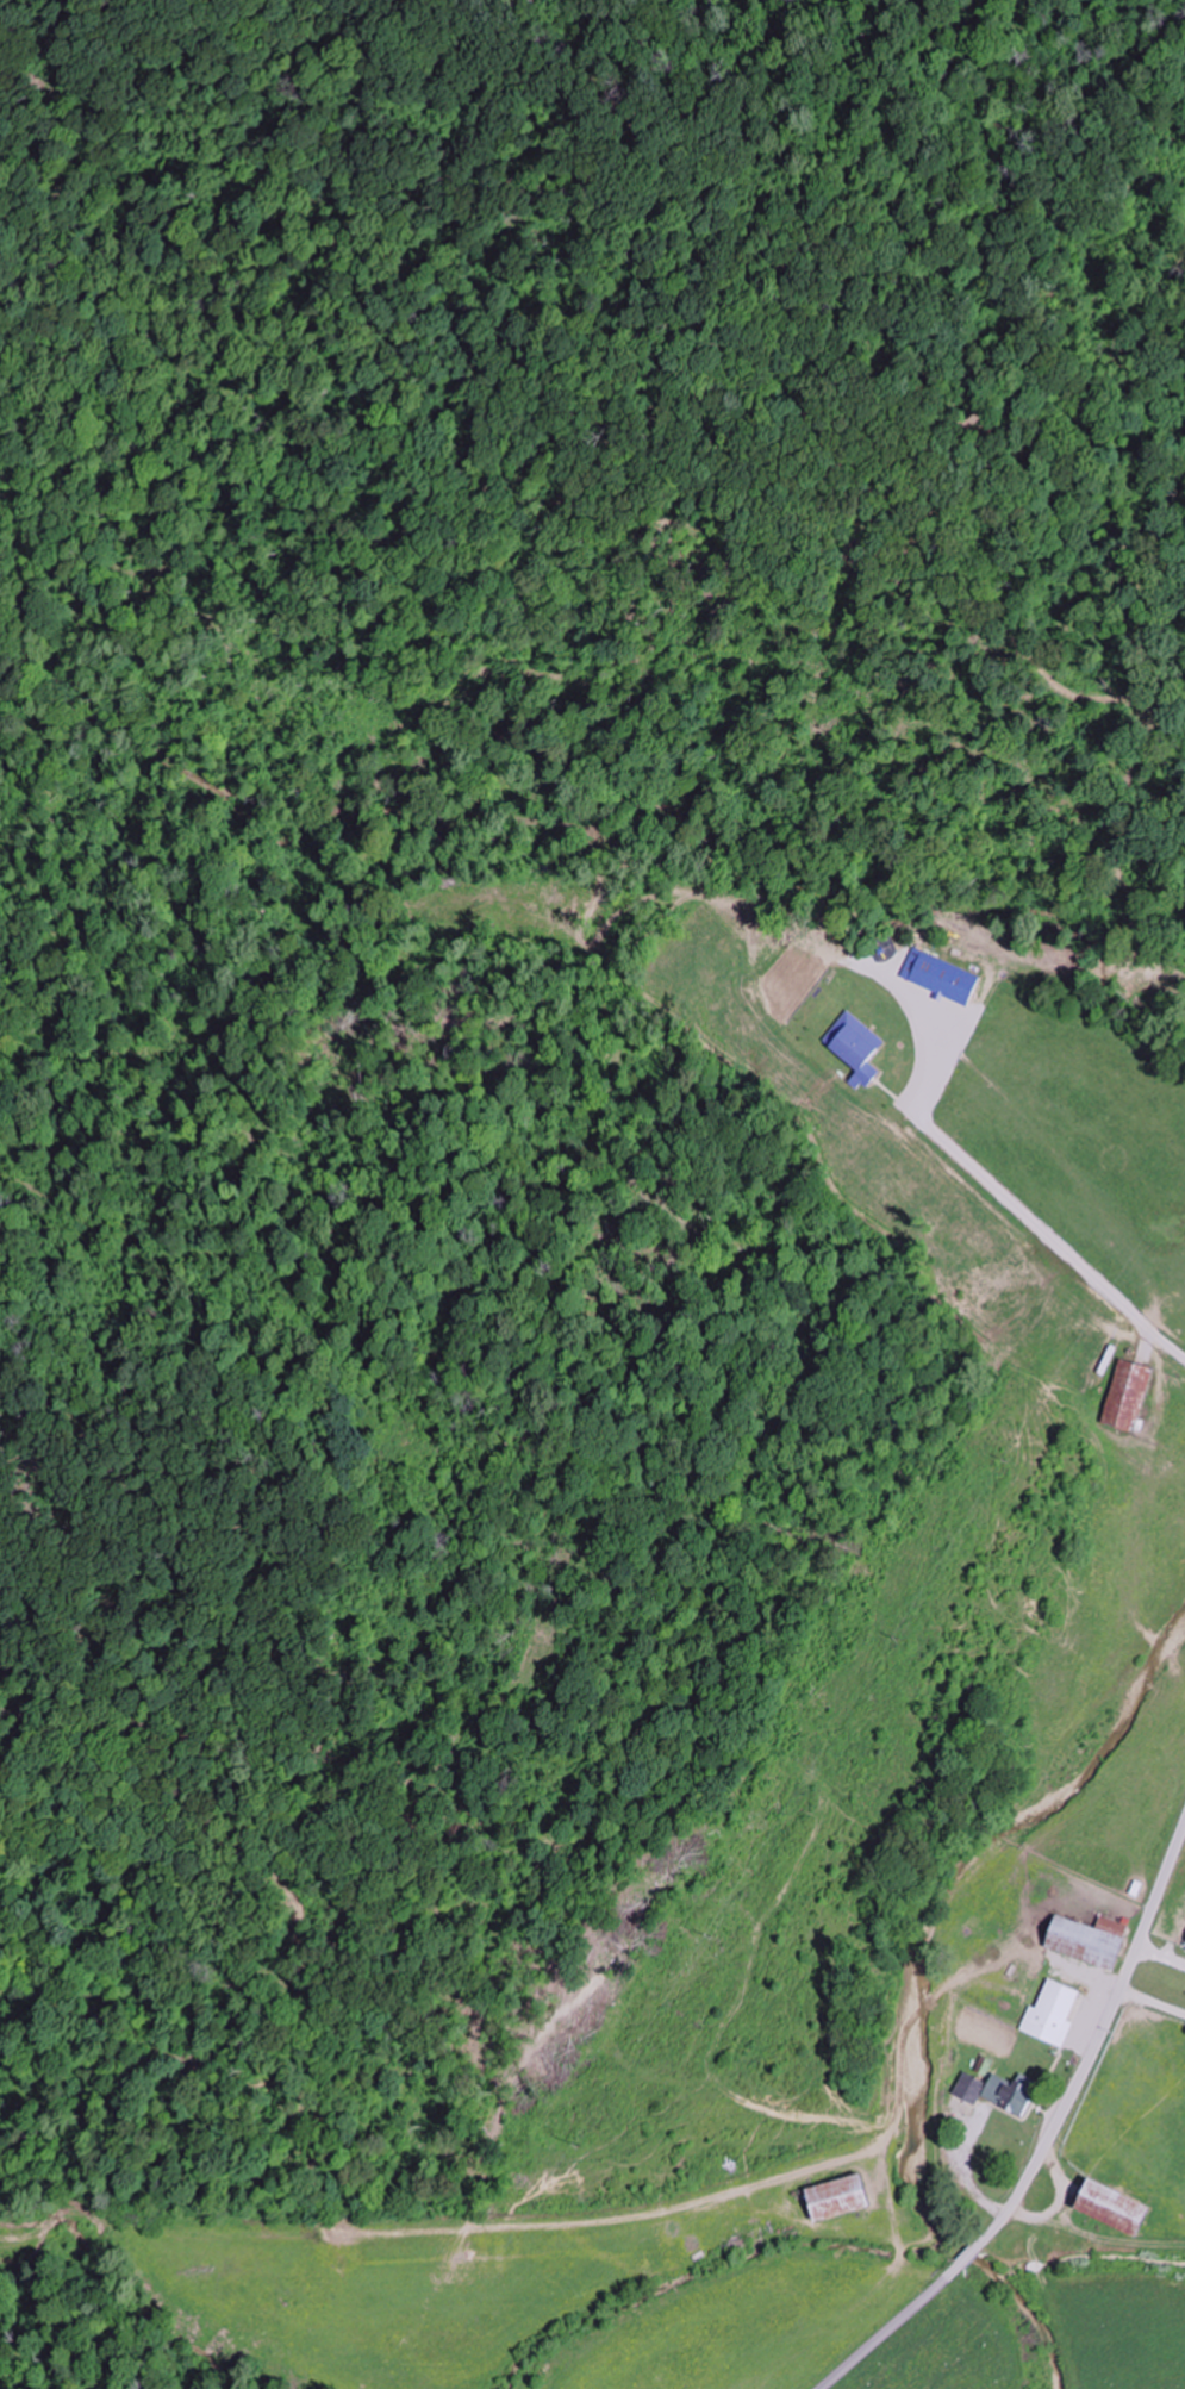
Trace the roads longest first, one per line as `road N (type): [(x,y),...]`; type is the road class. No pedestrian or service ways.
road 1 (residential): [(817,2388),(962,2263),(1012,2203),(1110,2011),(1184,1816)]

